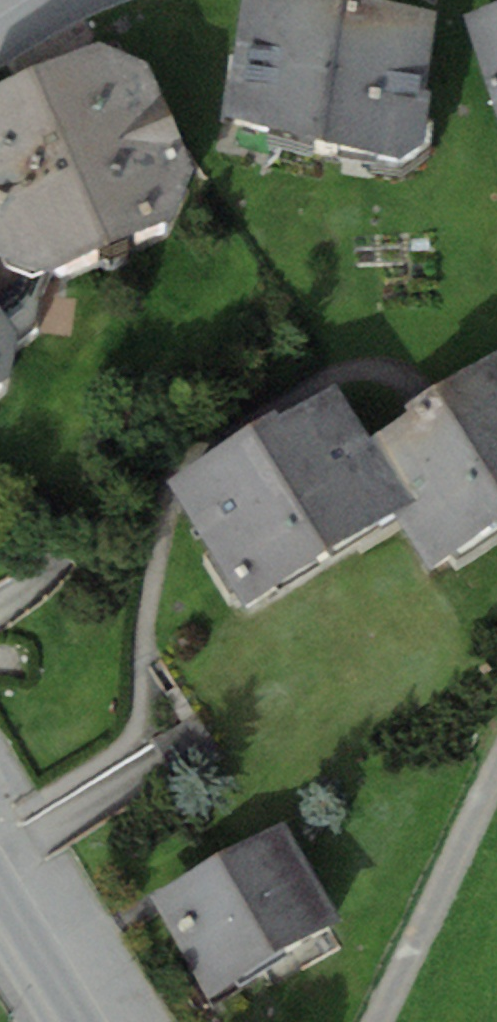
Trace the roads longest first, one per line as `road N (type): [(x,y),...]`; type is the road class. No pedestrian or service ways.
road 1 (residential): [(376,1021),(496,775)]
road 2 (residential): [(0,901),(70,1021)]

